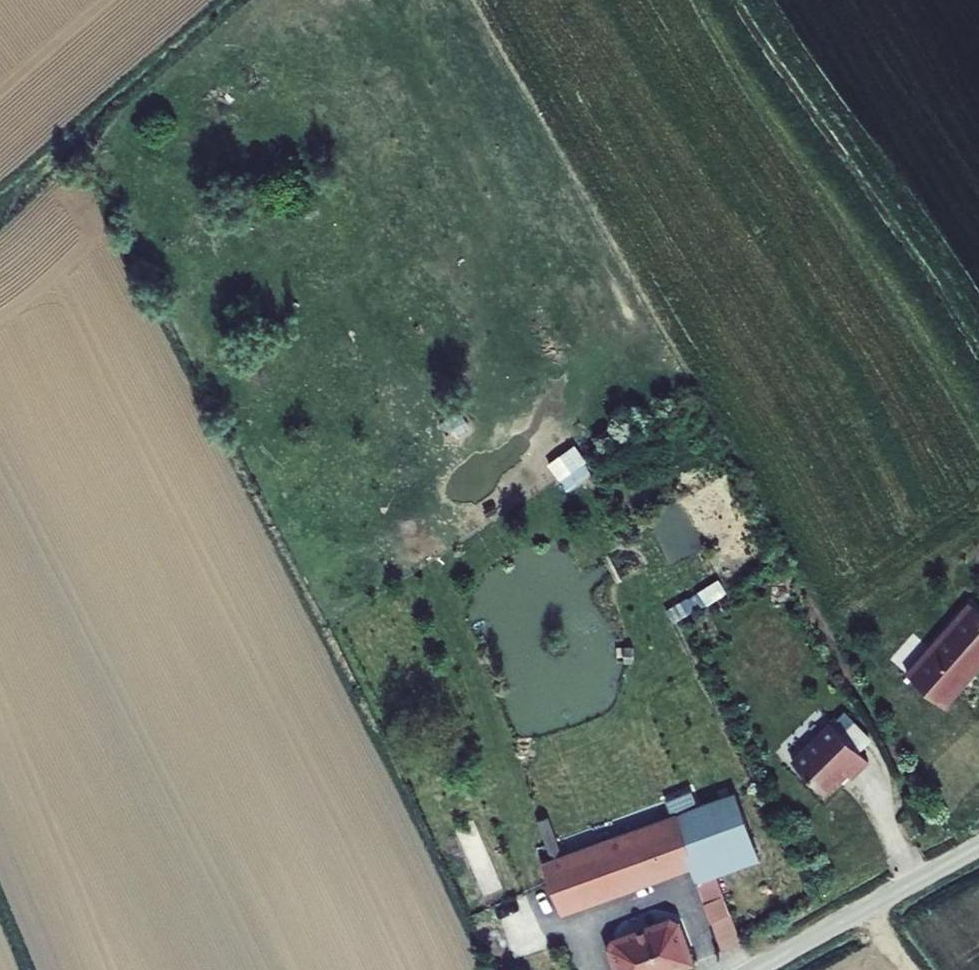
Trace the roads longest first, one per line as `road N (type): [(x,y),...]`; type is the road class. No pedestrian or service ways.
road 1 (unclassified): [(978,849),(759,969)]

